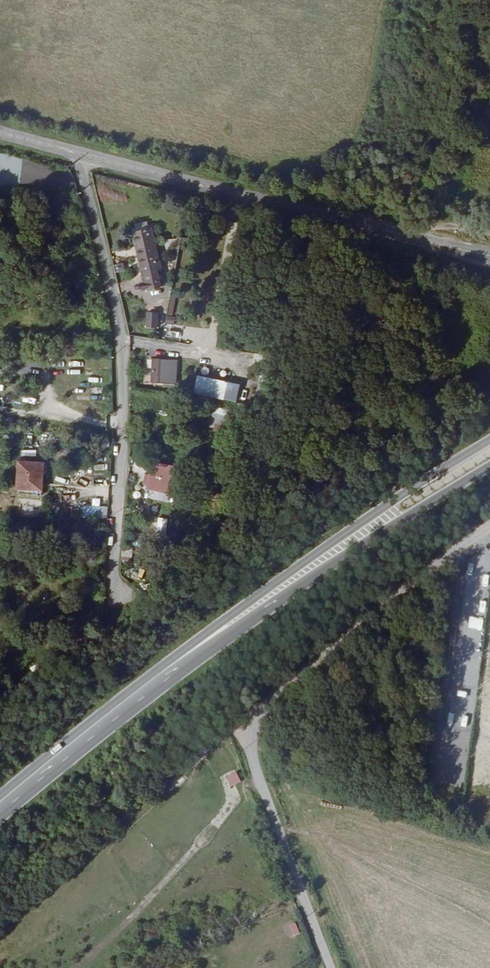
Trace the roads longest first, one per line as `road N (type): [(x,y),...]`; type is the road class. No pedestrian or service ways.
road 1 (unclassified): [(327,967),(250,762),(250,721),(293,673),(489,516)]
road 2 (residential): [(125,600),(111,581),(122,344),(79,153)]
road 3 (tertiary): [(79,153),(442,244)]
road 4 (secondary): [(261,604),(0,809)]
road 5 (secondary): [(489,444),(316,554),(261,604)]
road 6 (secondary): [(261,604),(489,468)]

